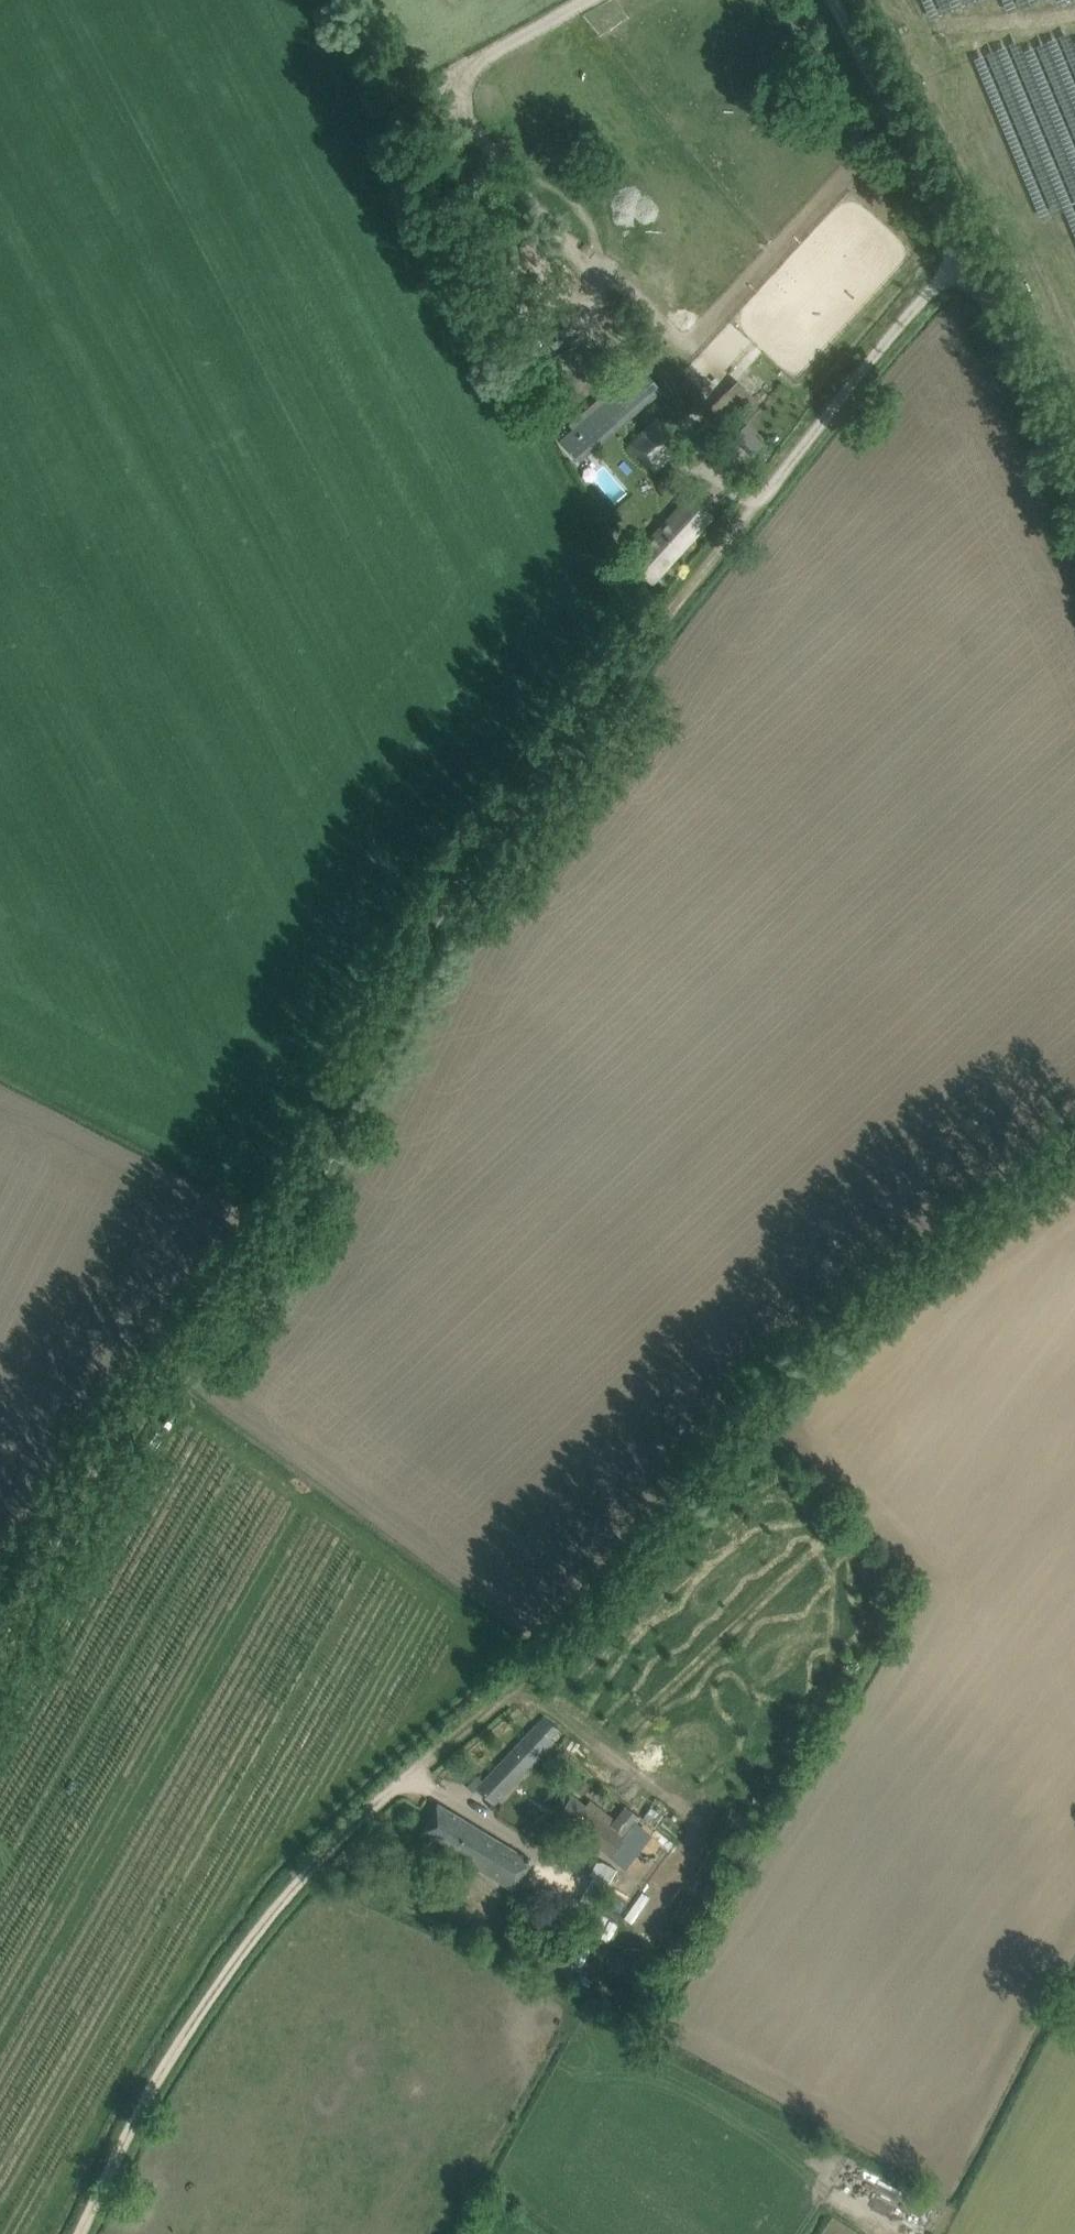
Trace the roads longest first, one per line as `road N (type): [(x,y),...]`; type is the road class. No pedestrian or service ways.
road 1 (track): [(965,266),(941,280),(841,401),(477,856),(441,907),(270,1245),(132,1409),(0,1642)]
road 2 (track): [(1074,1152),(903,1277),(768,1406),(648,1564),(295,1885),(229,1977),(87,2233)]
road 3 (track): [(965,266),(830,0)]
road 4 (track): [(1074,486),(965,266)]

